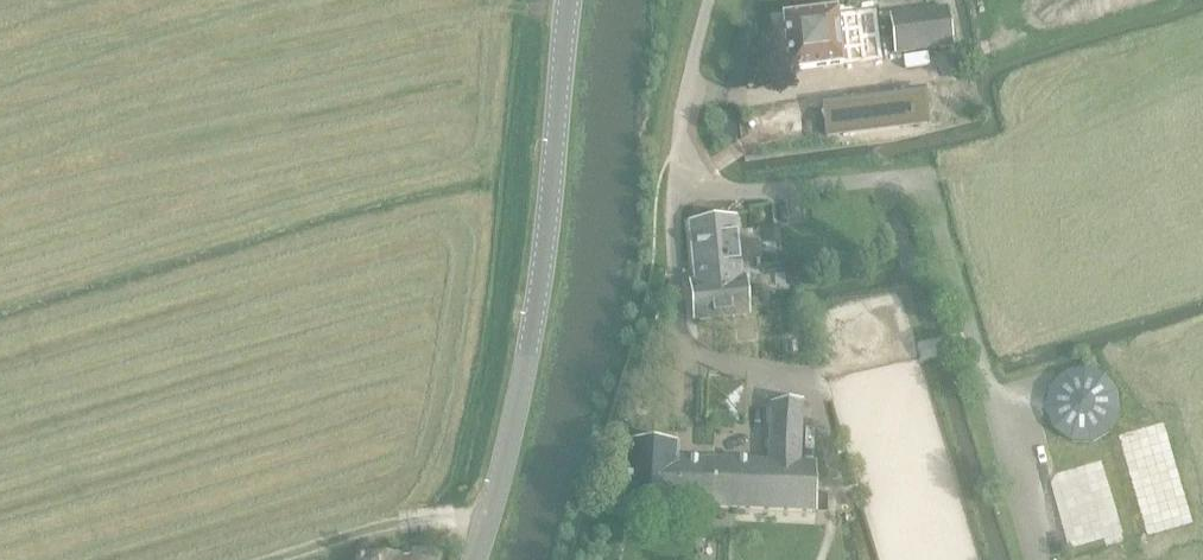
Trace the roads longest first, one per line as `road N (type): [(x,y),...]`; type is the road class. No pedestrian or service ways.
road 1 (track): [(0,1),(210,48),(351,46),(493,7),(565,21)]
road 2 (secondary): [(471,559),(510,430),(543,258),(568,0)]
road 3 (track): [(486,520),(380,529),(282,559)]
road 4 (unclassified): [(679,150),(710,0)]

